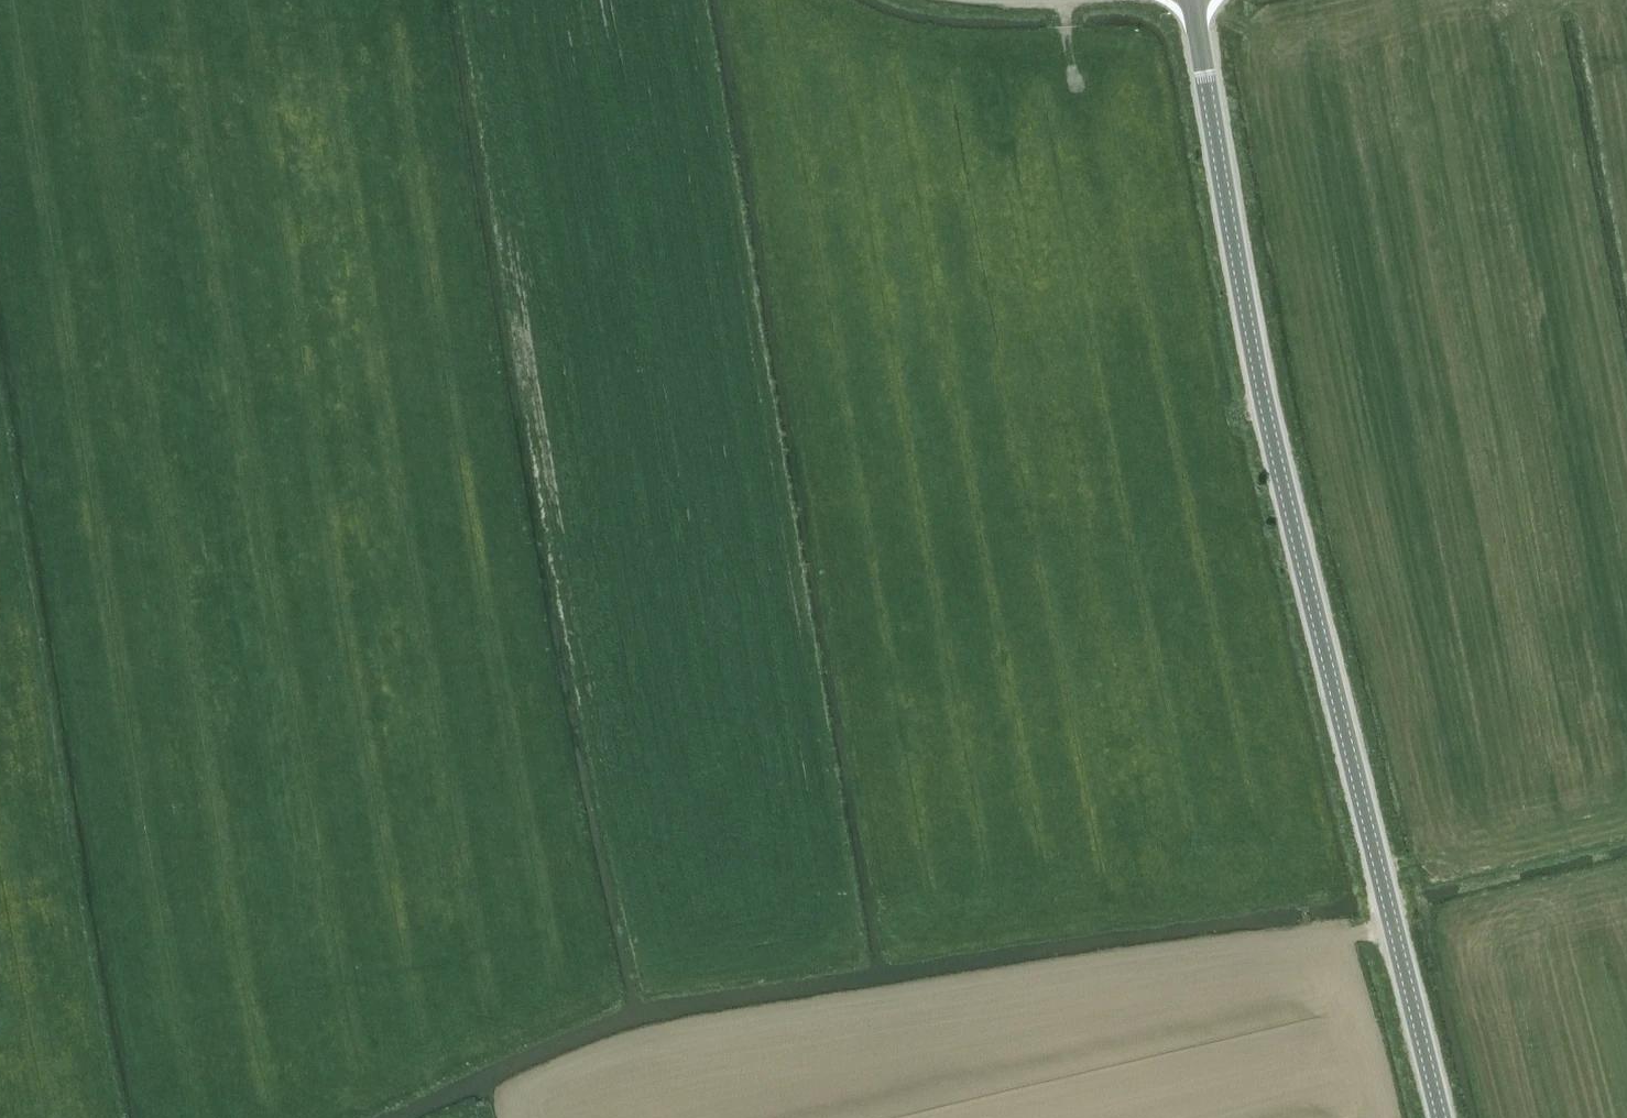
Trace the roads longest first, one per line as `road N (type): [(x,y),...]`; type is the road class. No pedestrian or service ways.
road 1 (tertiary): [(1443,1117),(1284,486),(1194,0)]

